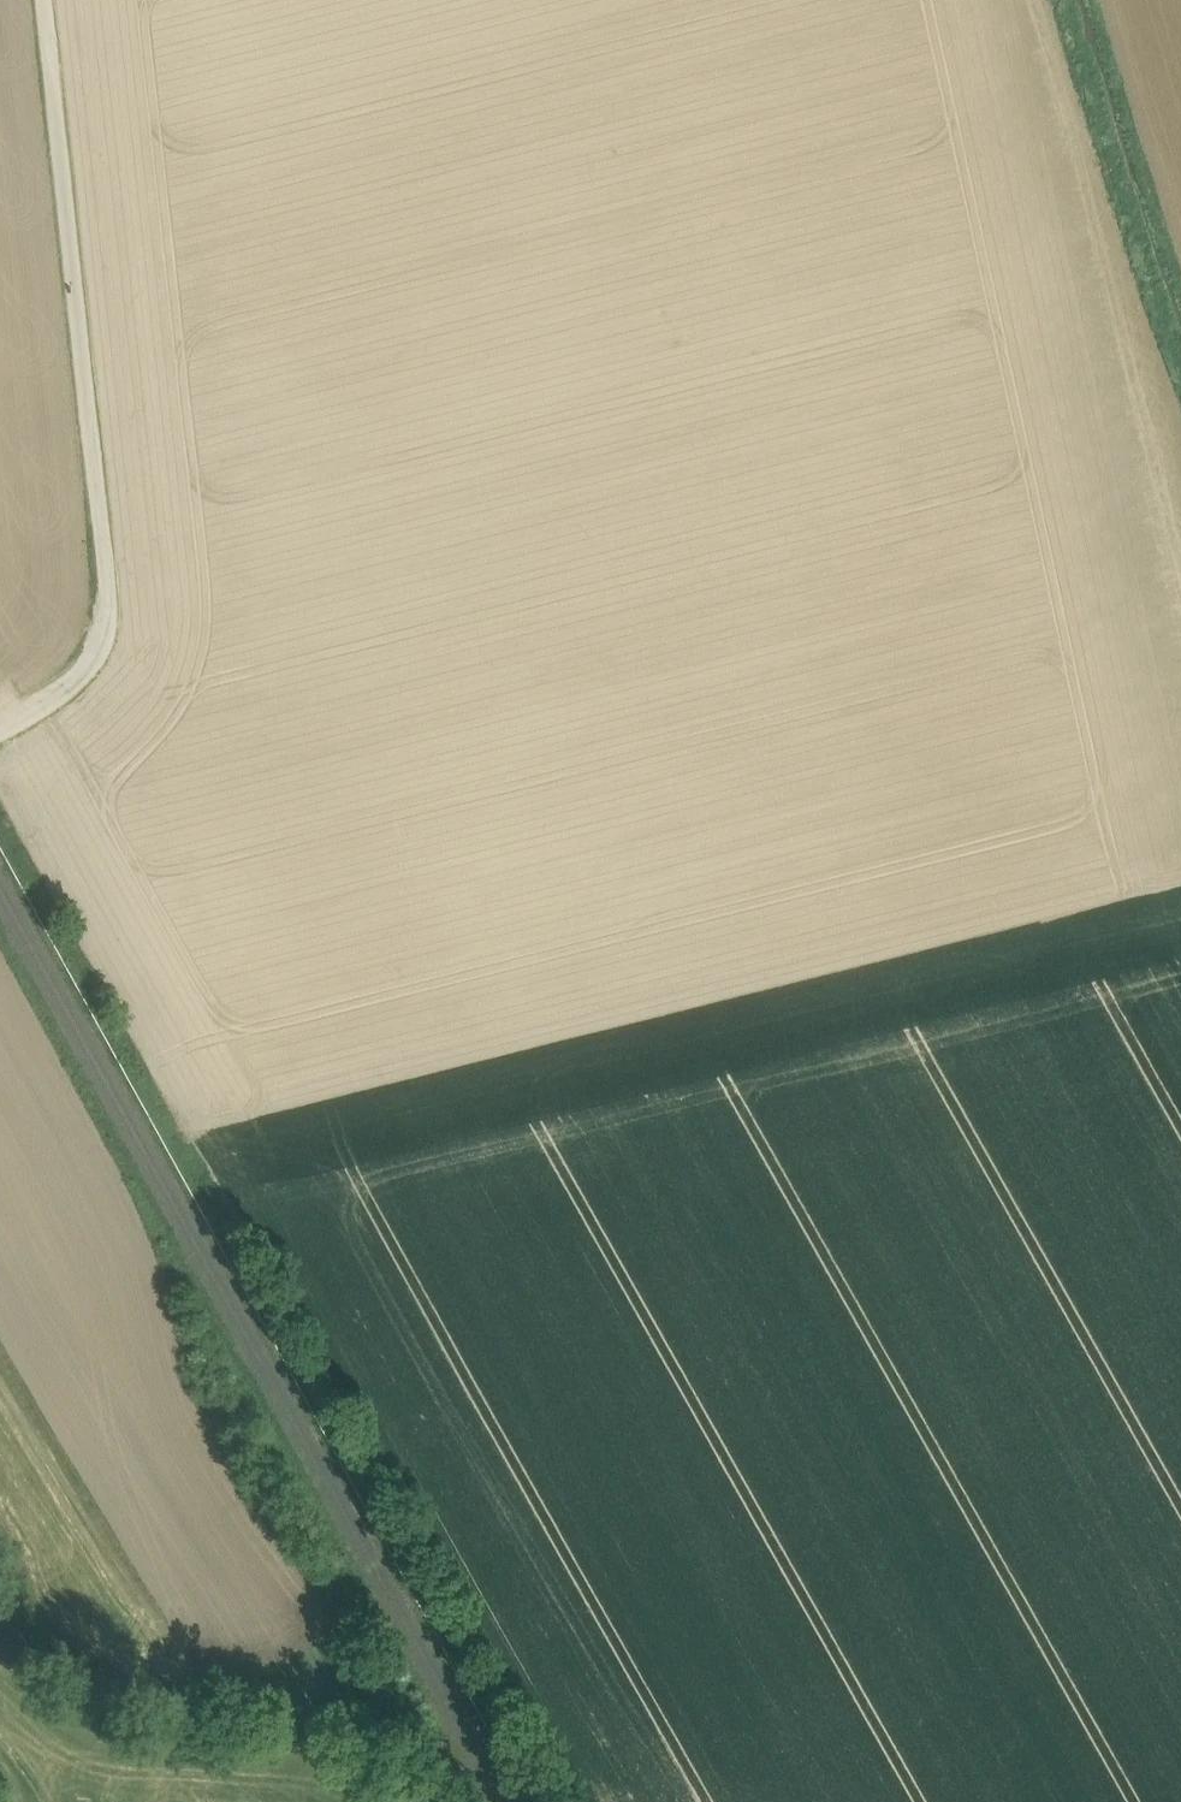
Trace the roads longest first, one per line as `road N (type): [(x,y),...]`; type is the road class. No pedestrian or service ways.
road 1 (unclassified): [(0,726),(80,678),(106,647),(110,613),(41,0)]

